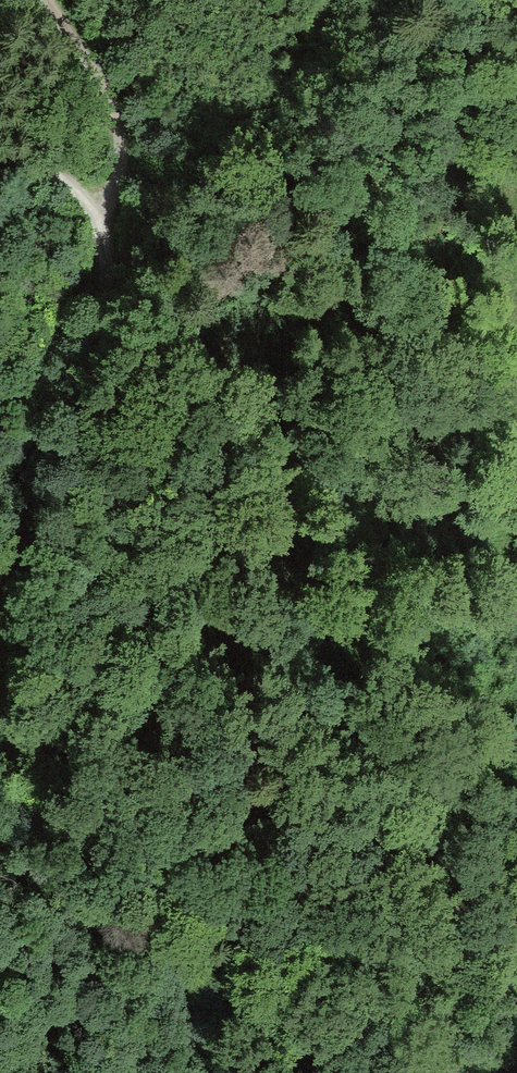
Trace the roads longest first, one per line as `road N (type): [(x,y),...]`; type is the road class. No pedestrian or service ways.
road 1 (track): [(0,152),(86,195),(99,212),(110,274),(88,411),(121,722),(157,921),(209,1072)]
road 2 (track): [(99,212),(28,465),(0,614)]
road 3 (track): [(99,212),(124,149),(104,98),(42,0)]

